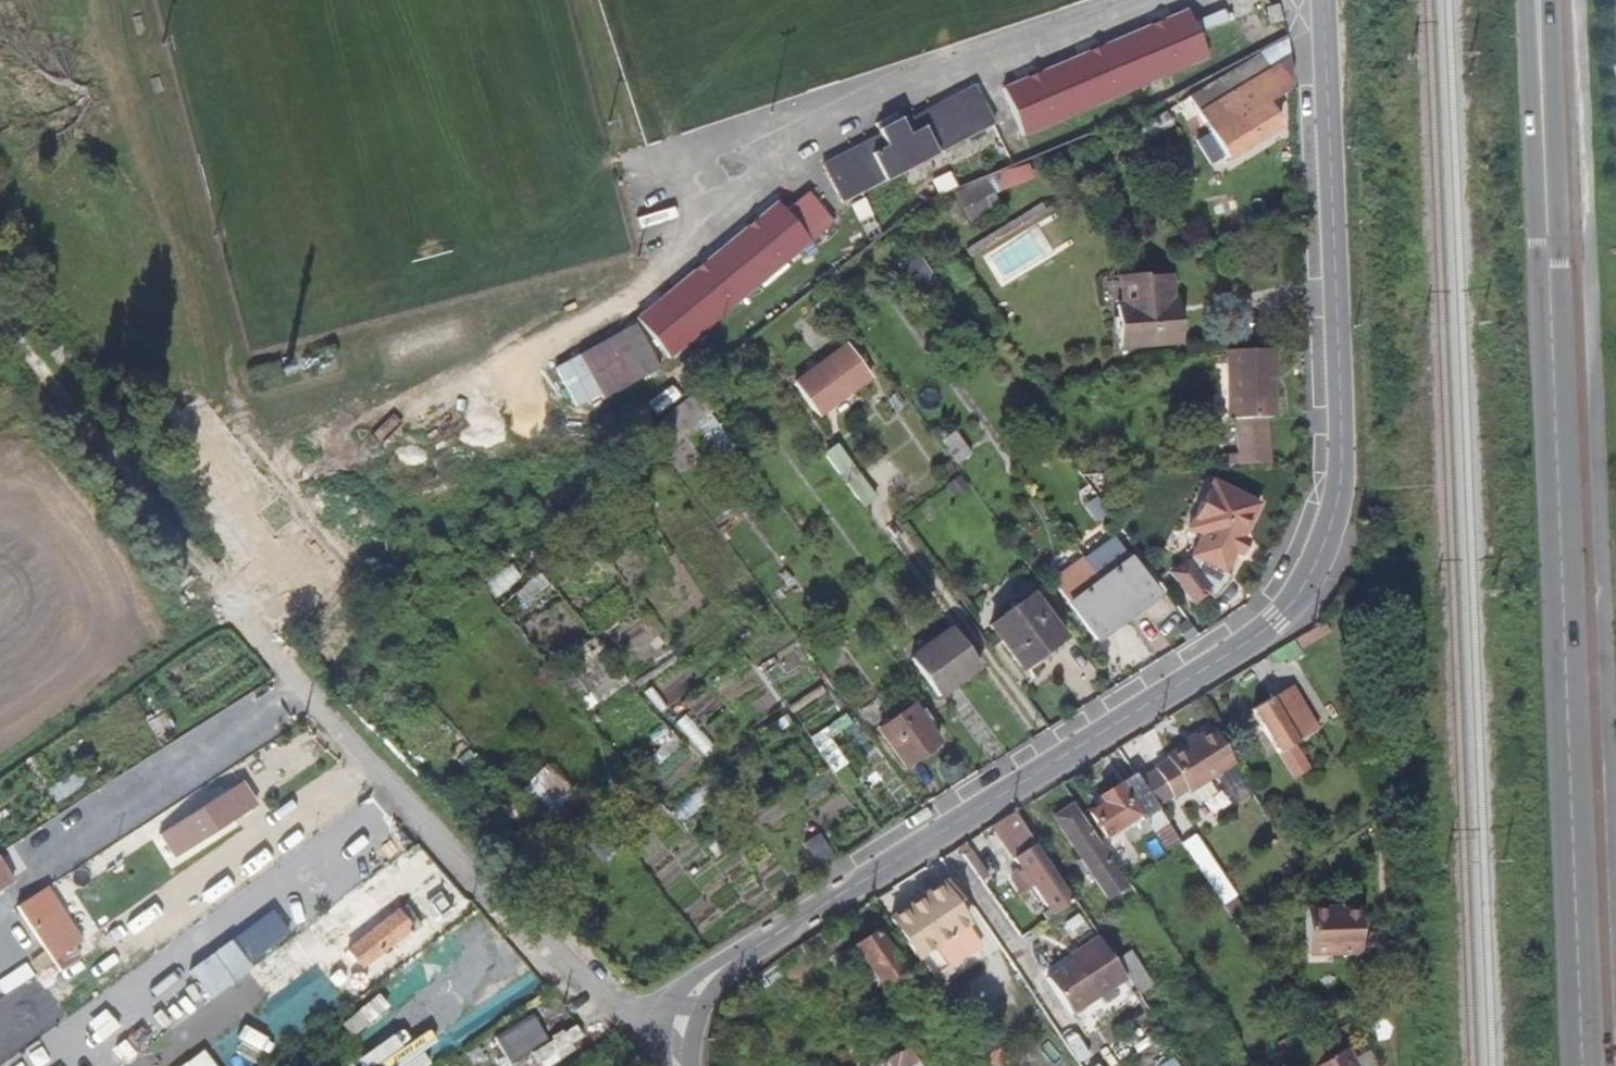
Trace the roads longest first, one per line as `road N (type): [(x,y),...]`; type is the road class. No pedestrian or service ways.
road 1 (residential): [(1324,0),(1342,440),(1334,513),(1311,573),(1237,649),(727,963),(698,989),(676,1036)]
road 2 (tertiary): [(1582,1065),(1538,0)]
road 3 (unclassified): [(676,1036),(600,990),(431,831),(77,429)]
road 4 (track): [(77,429),(0,326)]

